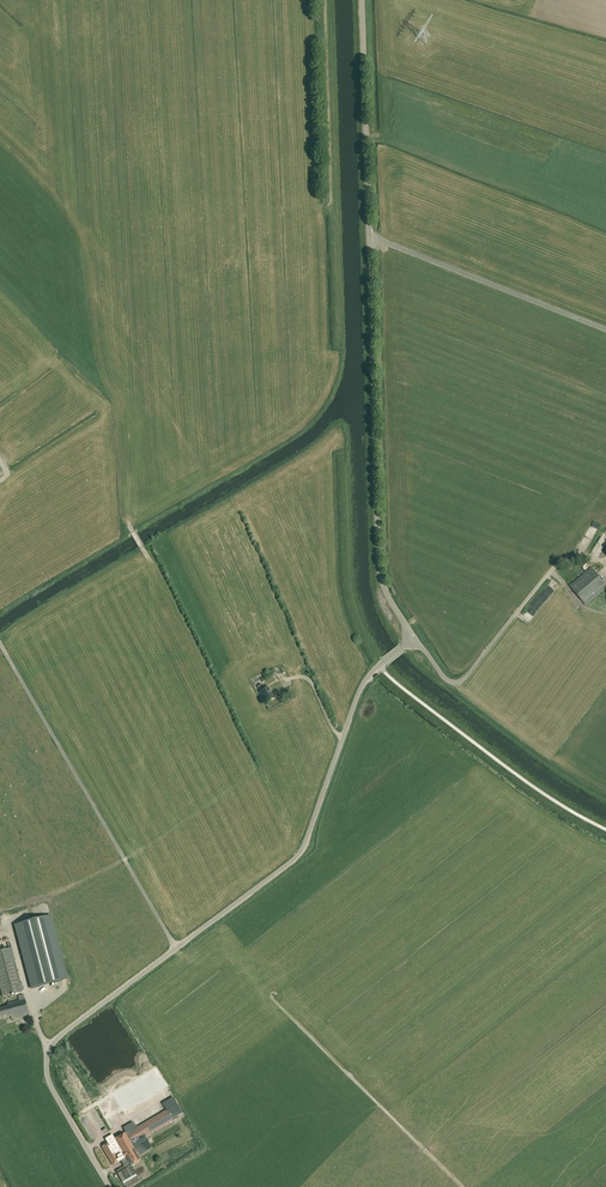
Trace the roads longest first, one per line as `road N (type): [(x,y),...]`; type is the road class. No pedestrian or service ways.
road 1 (tertiary): [(109,1186),(49,1083),(49,1051),(297,856),(360,691),(408,641),(380,572),(362,0)]
road 2 (track): [(324,206),(331,195),(324,0)]

